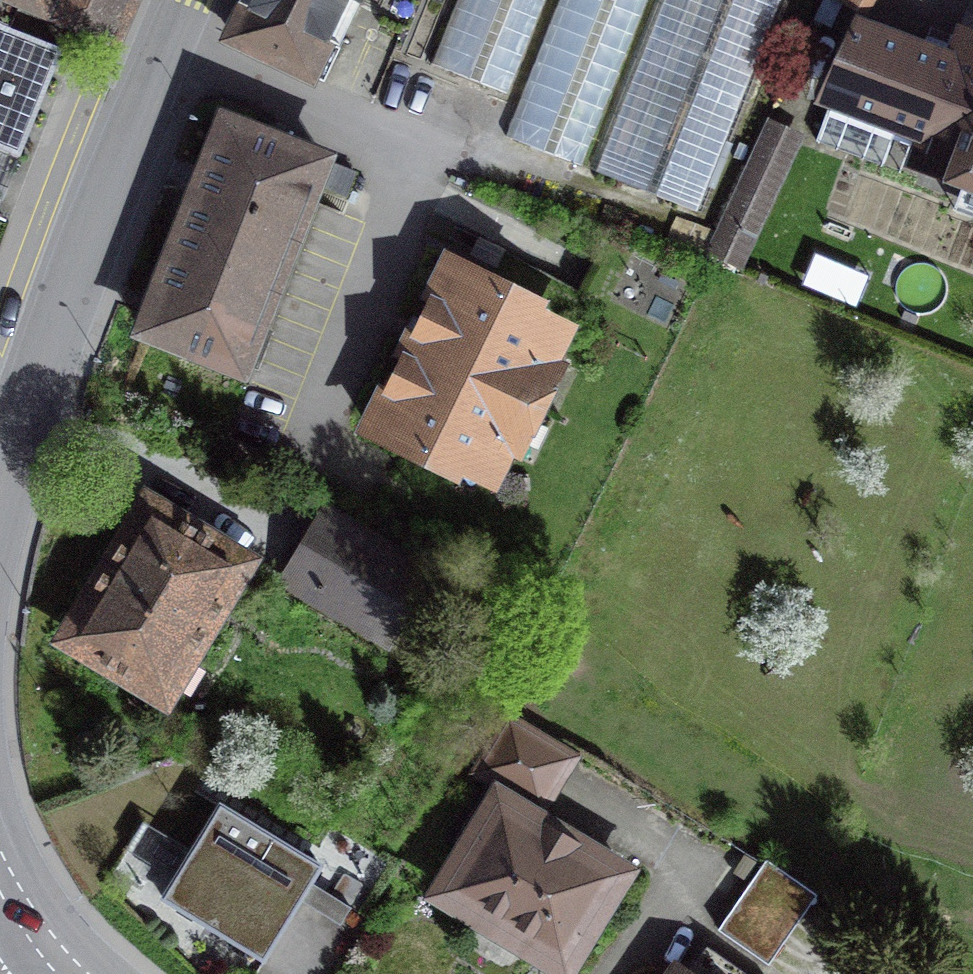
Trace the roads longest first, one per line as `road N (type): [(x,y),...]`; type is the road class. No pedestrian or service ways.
road 1 (tertiary): [(185,0),(0,499)]

